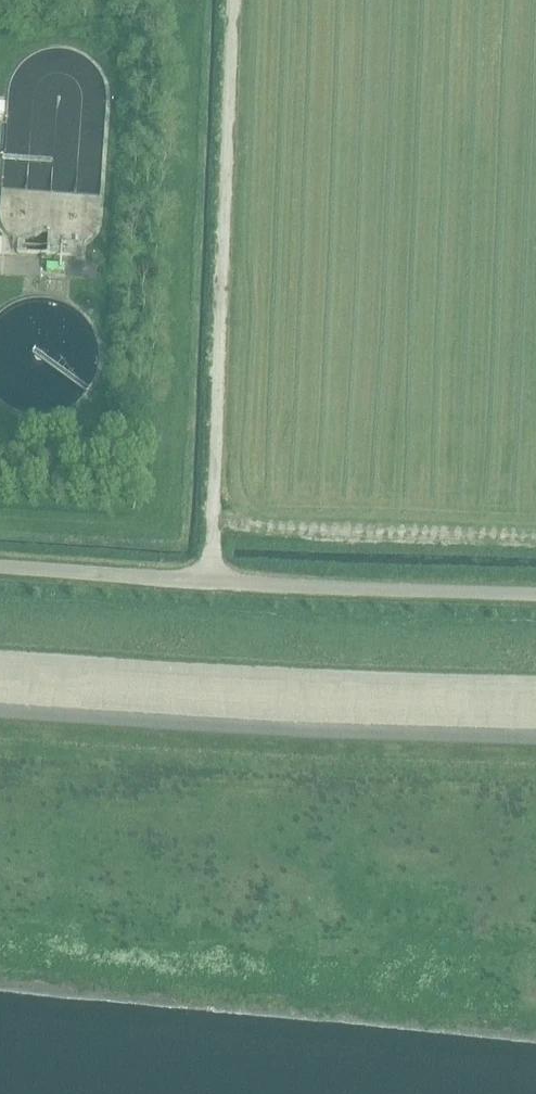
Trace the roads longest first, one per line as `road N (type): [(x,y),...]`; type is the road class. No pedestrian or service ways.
road 1 (unclassified): [(213,578),(233,0)]
road 2 (unclassified): [(0,712),(535,736)]
road 3 (unclassified): [(535,592),(213,578)]
road 4 (unclassified): [(213,578),(0,564)]

